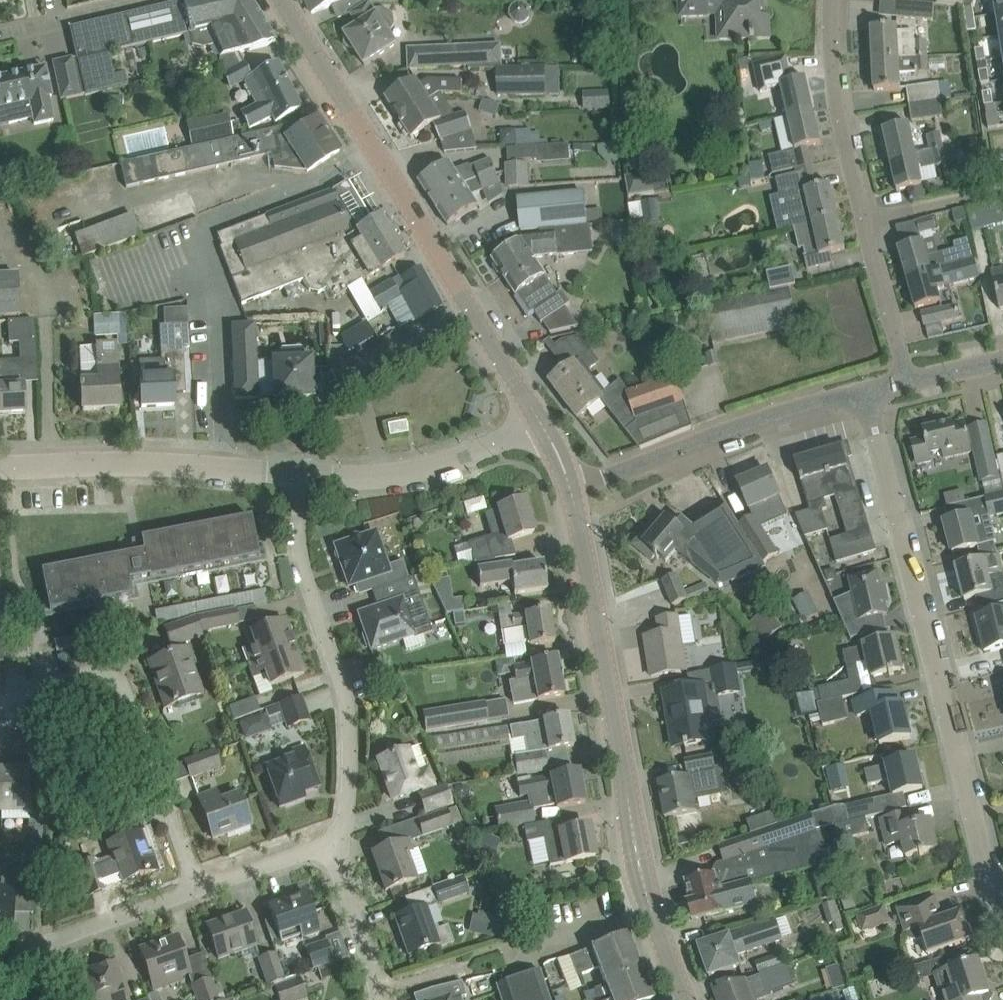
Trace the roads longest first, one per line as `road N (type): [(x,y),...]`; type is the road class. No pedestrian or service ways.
road 1 (residential): [(1002,910),(976,847),(866,392)]
road 2 (tertiary): [(692,999),(645,879),(571,492)]
road 3 (tertiary): [(543,425),(283,0)]
road 4 (residential): [(353,157),(199,232),(216,468)]
road 5 (residential): [(338,843),(351,719),(300,555),(296,475)]
road 6 (residential): [(197,893),(118,675),(103,667),(7,704)]
road 7 (residential): [(866,392),(767,419),(571,492)]
road 8 (residential): [(543,425),(448,468),(296,475)]
road 9 (residential): [(864,220),(838,105),(832,0)]
road 10 (residential): [(216,468),(0,468)]
road 11 (residential): [(0,964),(197,893)]
road 12 (residential): [(908,381),(864,220)]
road 13 (residential): [(380,999),(338,843)]
road 14 (residential): [(150,0),(0,37)]
road 15 (residential): [(197,893),(338,843)]
road 16 (residential): [(864,220),(1002,185)]

